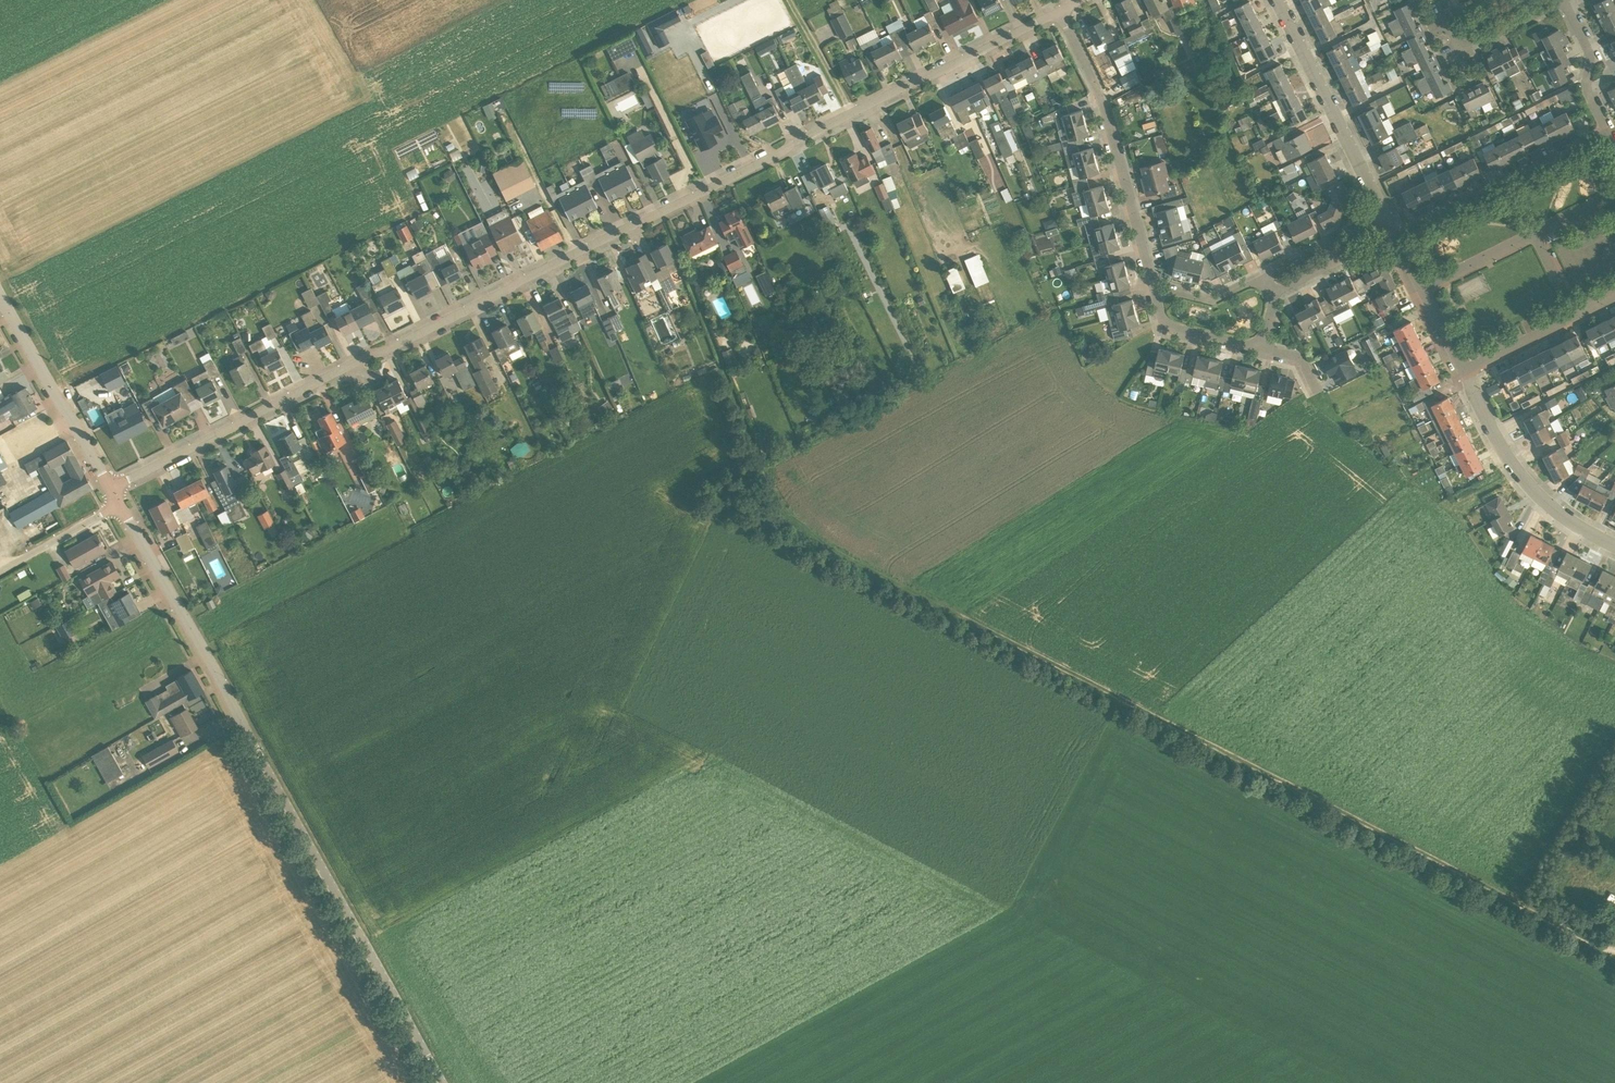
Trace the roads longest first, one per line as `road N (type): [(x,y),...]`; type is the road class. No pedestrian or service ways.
road 1 (residential): [(110,488),(1060,11)]
road 2 (unclassified): [(442,1082),(119,505)]
road 3 (residential): [(1152,282),(1101,98),(1060,11)]
road 4 (residential): [(1385,215),(1275,0)]
road 5 (residential): [(1614,542),(1566,518),(1520,472),(1463,369)]
road 6 (residential): [(1395,235),(1607,132)]
road 7 (unclassified): [(110,488),(0,296)]
road 8 (residential): [(1422,287),(1614,193)]
road 9 (residential): [(1463,369),(1614,294)]
road 10 (residential): [(1558,0),(1461,42),(1451,24),(1484,0)]
road 11 (residential): [(1607,132),(1590,96),(1590,57),(1563,0)]
road 12 (unclassified): [(0,571),(119,505)]
road 13 (residential): [(1261,349),(1169,326),(1156,294)]
road 14 (track): [(853,112),(789,0)]

